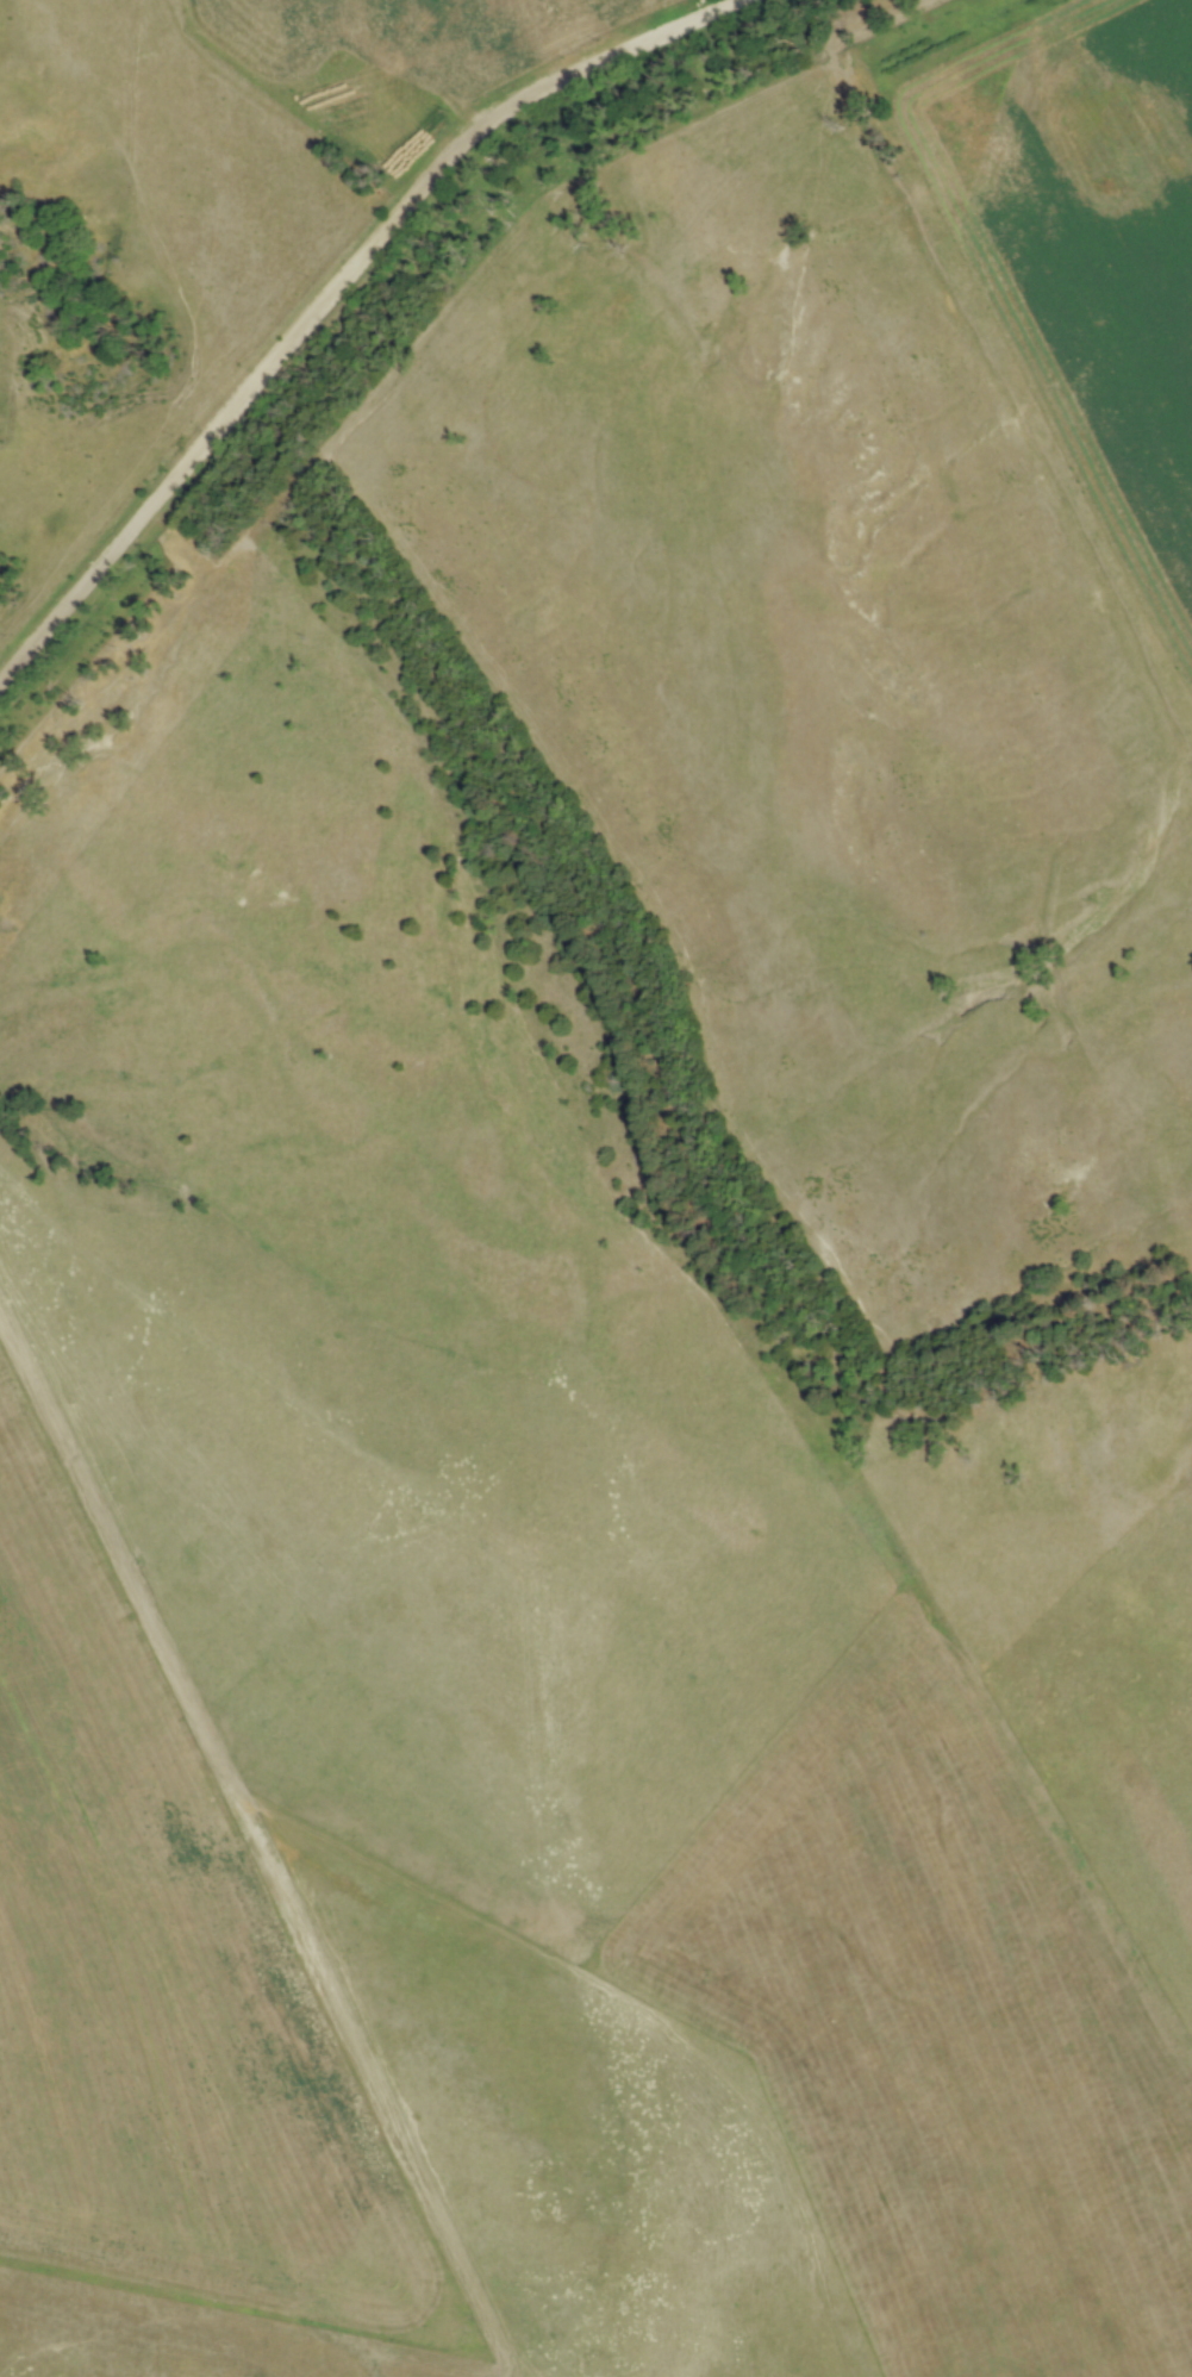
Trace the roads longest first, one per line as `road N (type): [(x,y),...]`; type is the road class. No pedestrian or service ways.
road 1 (residential): [(0,680),(479,130),(529,96),(736,0)]

